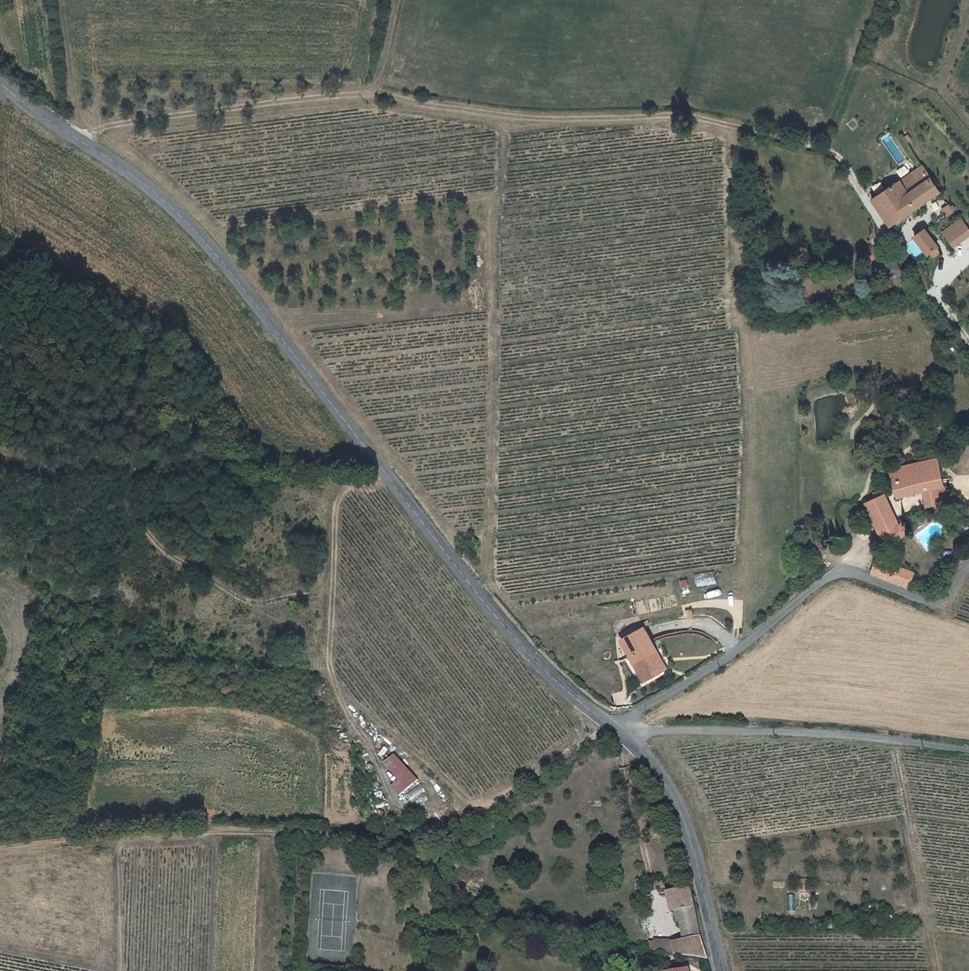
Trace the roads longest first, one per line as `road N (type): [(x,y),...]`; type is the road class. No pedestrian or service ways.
road 1 (tertiary): [(613,725),(509,630),(192,226),(142,181),(0,84)]
road 2 (track): [(77,139),(110,125),(374,95),(567,120),(683,115),(833,153),(886,232)]
road 3 (track): [(0,846),(435,826),(476,814),(613,725)]
road 4 (unclassified): [(968,556),(950,589),(932,599),(859,573),(826,579),(714,669),(613,725)]
road 5 (unclassified): [(632,741),(657,731),(794,732),(968,749)]
road 6 (tertiary): [(723,970),(692,843),(658,772),(632,741)]

